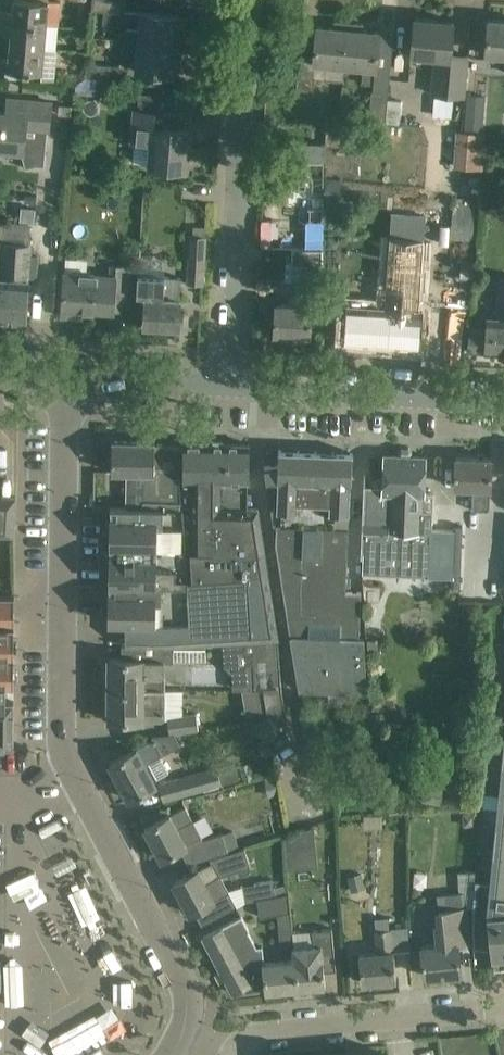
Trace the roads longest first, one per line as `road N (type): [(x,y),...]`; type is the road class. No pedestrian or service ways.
road 1 (residential): [(226,392),(250,0)]
road 2 (unclassified): [(70,758),(64,401)]
road 3 (unclassified): [(186,1038),(190,997),(70,758)]
road 4 (residential): [(229,1054),(251,1036),(503,1010)]
road 5 (tertiary): [(503,407),(226,392)]
road 6 (tertiary): [(226,392),(98,388),(64,401)]

